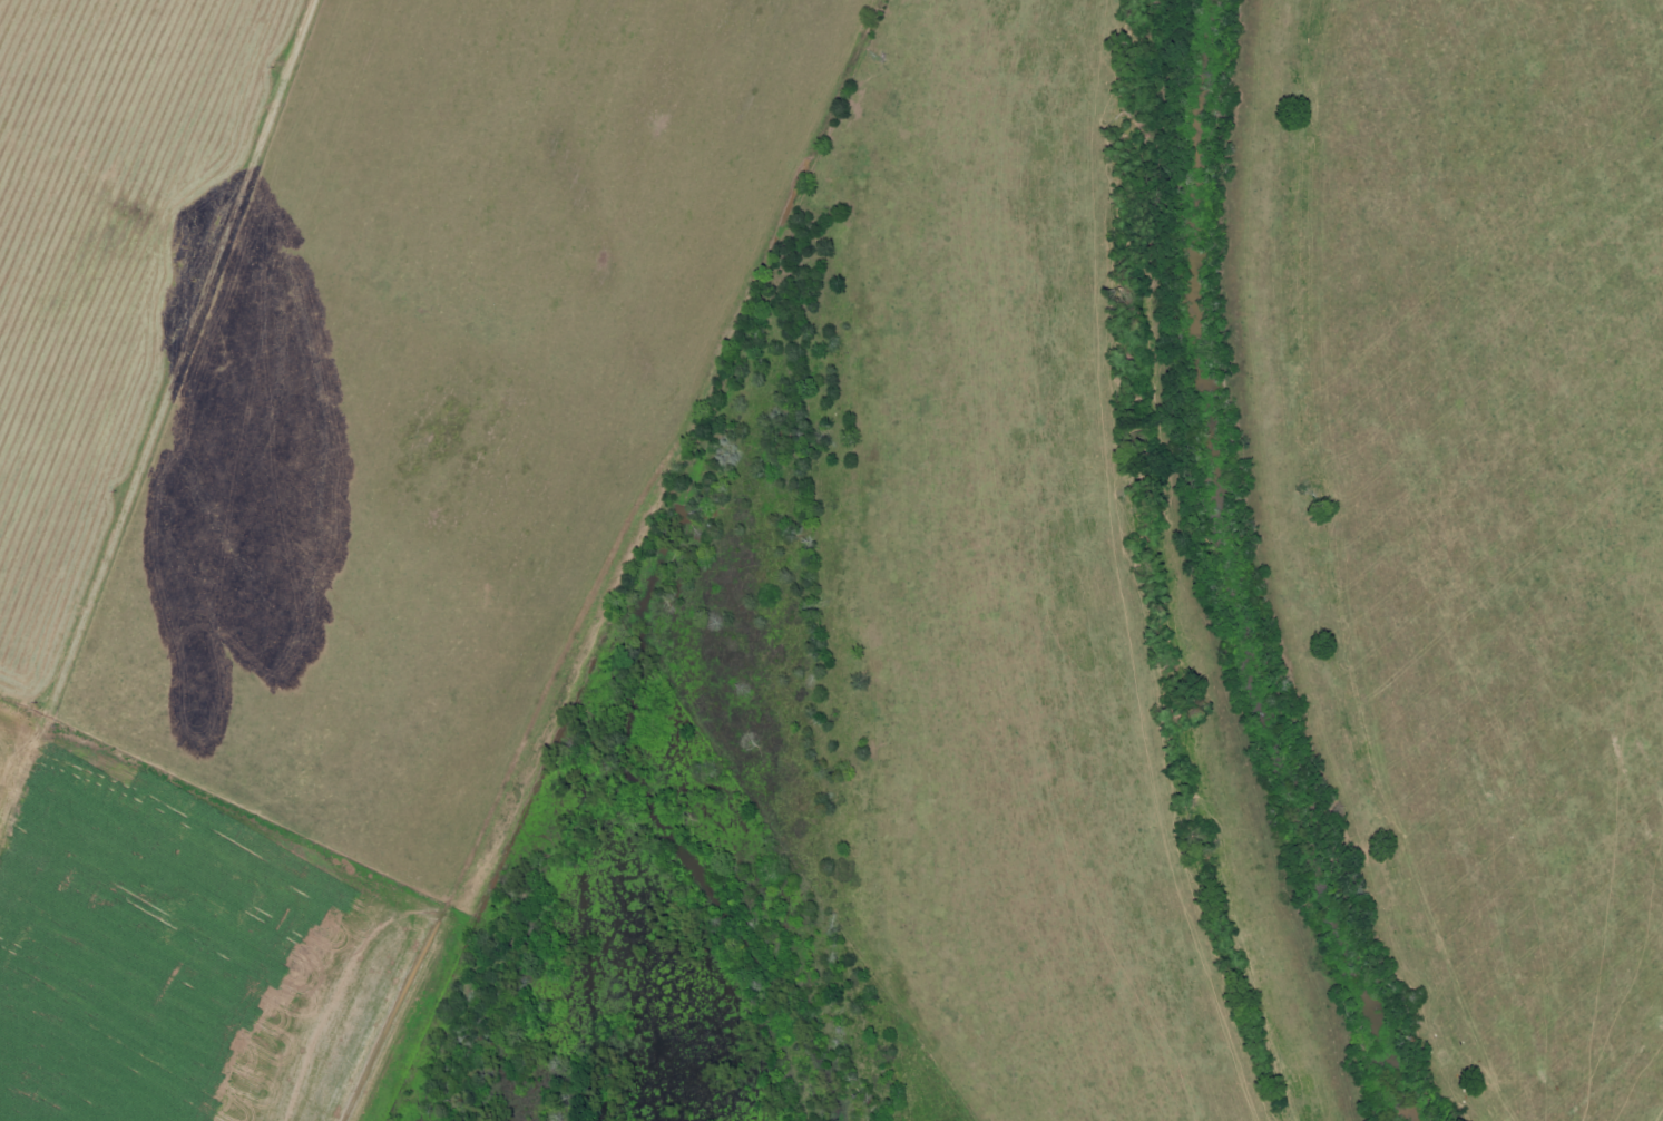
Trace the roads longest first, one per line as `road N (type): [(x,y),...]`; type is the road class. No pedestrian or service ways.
road 1 (track): [(295,0),(0,834)]

